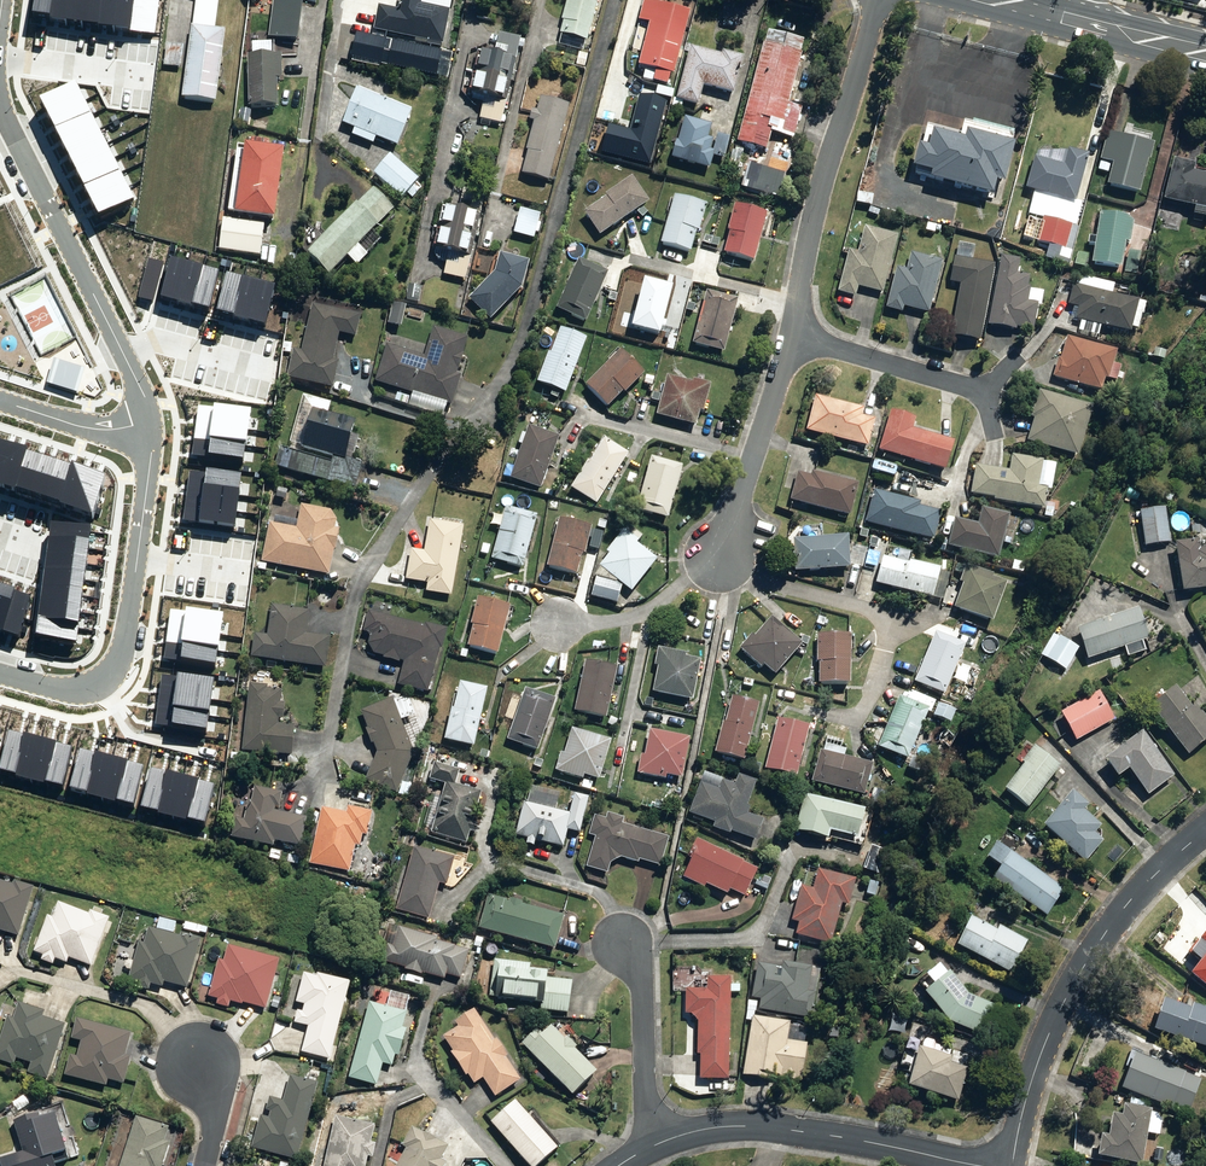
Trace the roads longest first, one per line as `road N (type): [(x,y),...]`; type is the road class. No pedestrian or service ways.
road 1 (residential): [(1009,1165),(1034,1067),(1063,1005),(1151,873),(1205,827)]
road 2 (residential): [(0,673),(77,691),(115,675),(150,421)]
road 3 (residential): [(875,0),(812,227),(794,337)]
road 4 (residential): [(150,421),(0,110)]
road 5 (residential): [(651,1145),(735,1124),(988,1165)]
road 6 (residential): [(794,337),(722,563)]
road 7 (residential): [(651,1145),(641,976),(621,941)]
road 8 (residential): [(794,337),(983,389)]
road 9 (residential): [(150,421),(89,429),(0,401)]
road 10 (secondary): [(1205,43),(1085,11)]

